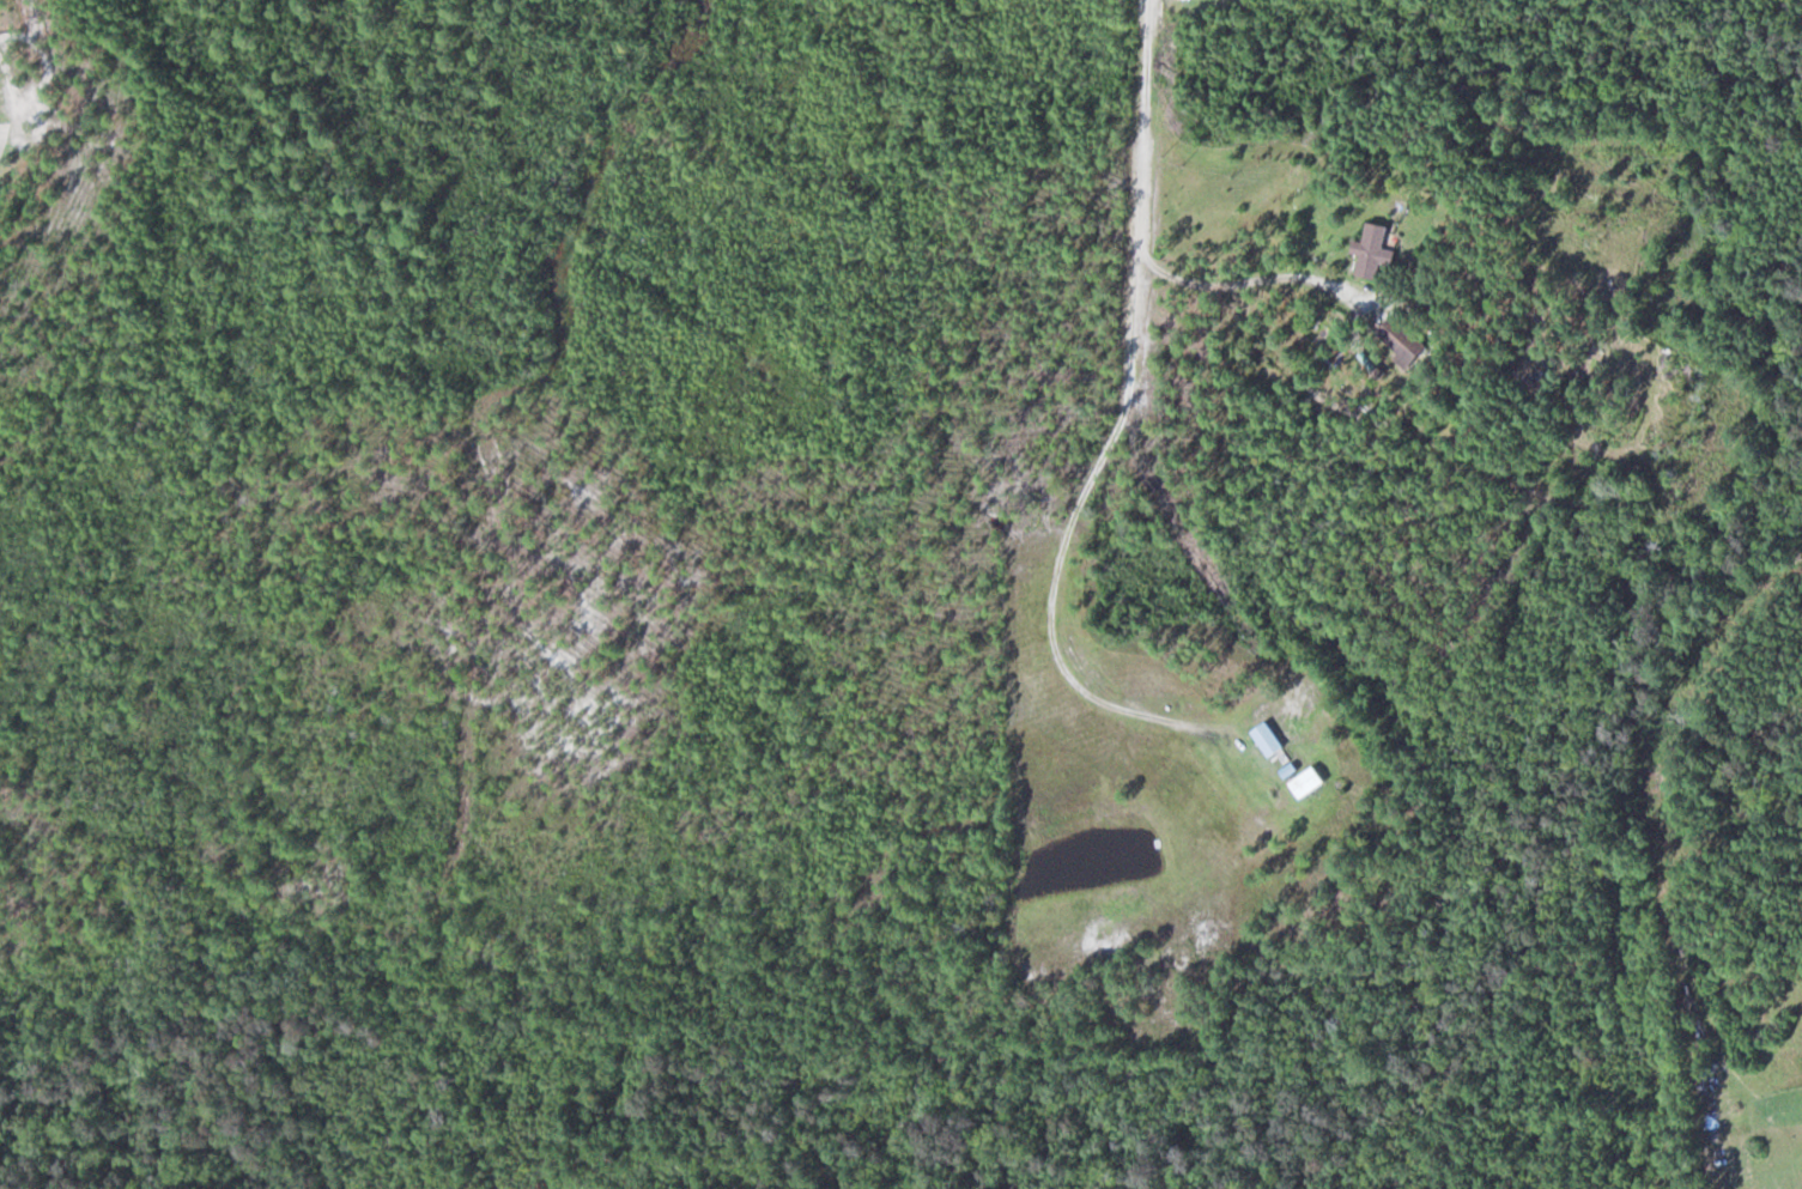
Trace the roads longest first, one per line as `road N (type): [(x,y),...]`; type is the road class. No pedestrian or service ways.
road 1 (track): [(1243,756),(1196,724),(1110,704),(1085,690),(1054,639),(1063,540),(1127,390),(1147,0)]

